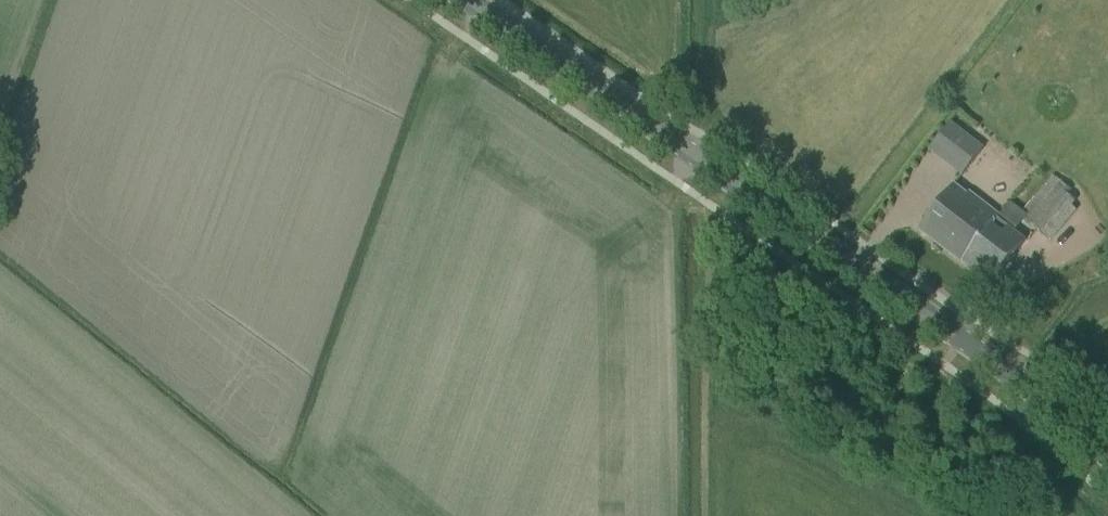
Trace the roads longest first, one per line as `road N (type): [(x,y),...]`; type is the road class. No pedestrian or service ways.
road 1 (tertiary): [(1107,456),(960,339),(467,0)]

